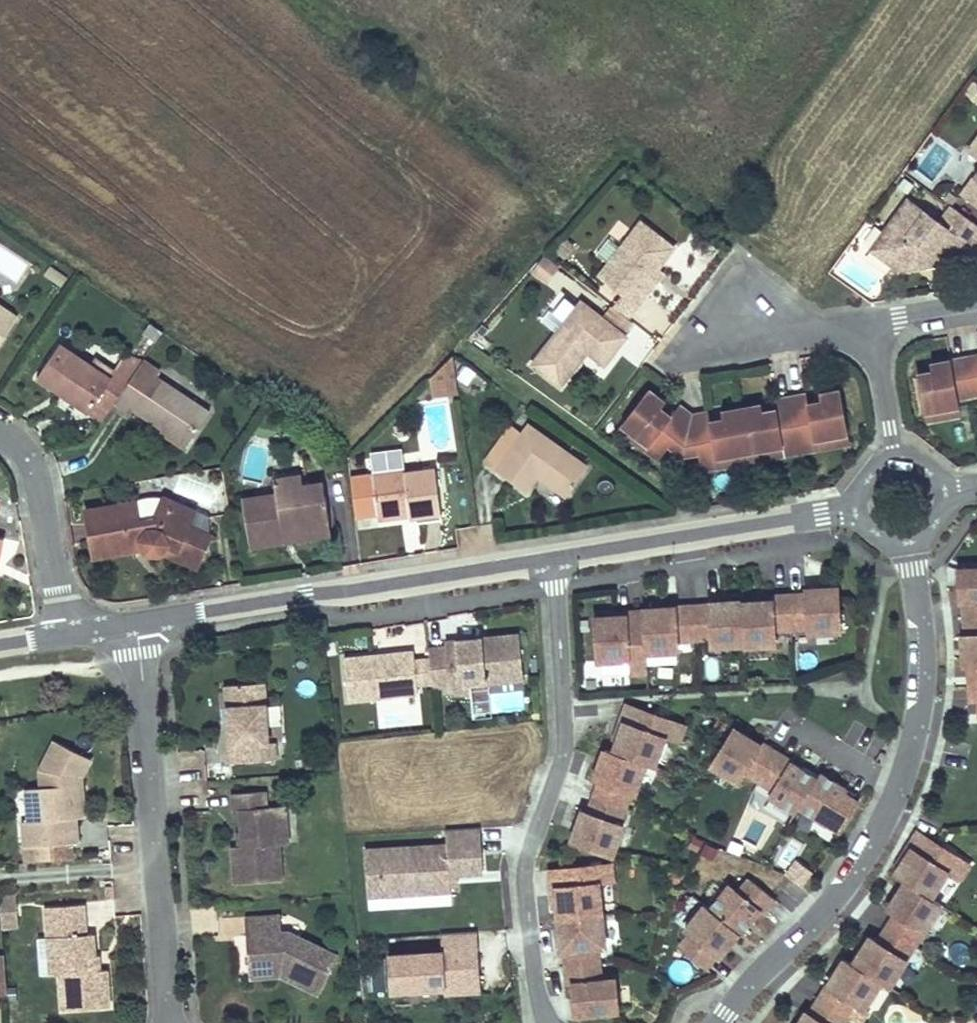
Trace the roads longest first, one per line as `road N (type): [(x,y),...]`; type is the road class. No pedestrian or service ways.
road 1 (residential): [(908,544),(922,663),(913,742),(899,783),(832,903),(718,1022)]
road 2 (residential): [(552,1022),(535,983),(524,881),(566,736),(552,556)]
road 3 (residential): [(552,556),(136,623)]
road 4 (residential): [(167,1022),(136,623)]
road 5 (residential): [(857,506),(552,556)]
road 6 (residential): [(69,635),(38,483),(26,456),(0,433)]
road 7 (residential): [(873,329),(792,331),(729,313)]
road 8 (residential): [(873,329),(895,457)]

